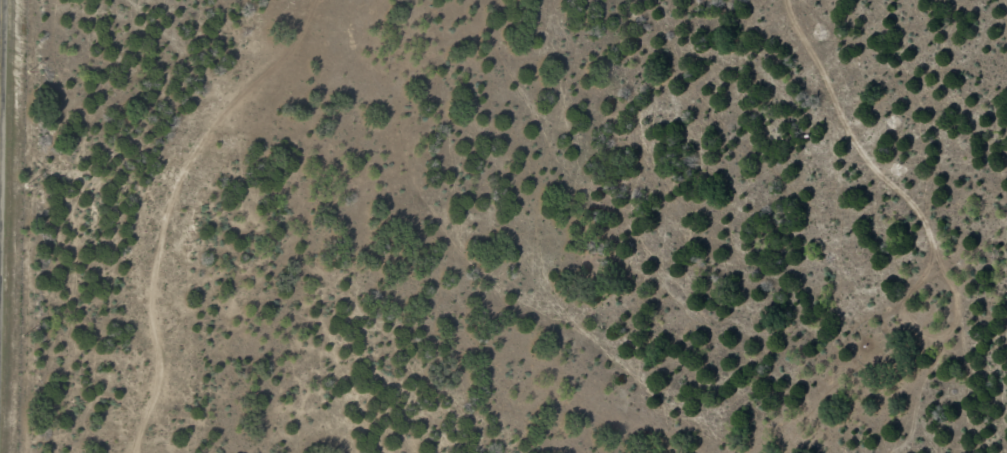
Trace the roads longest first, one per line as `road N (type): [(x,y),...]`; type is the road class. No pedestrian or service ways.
road 1 (secondary): [(0,132),(2,0)]

